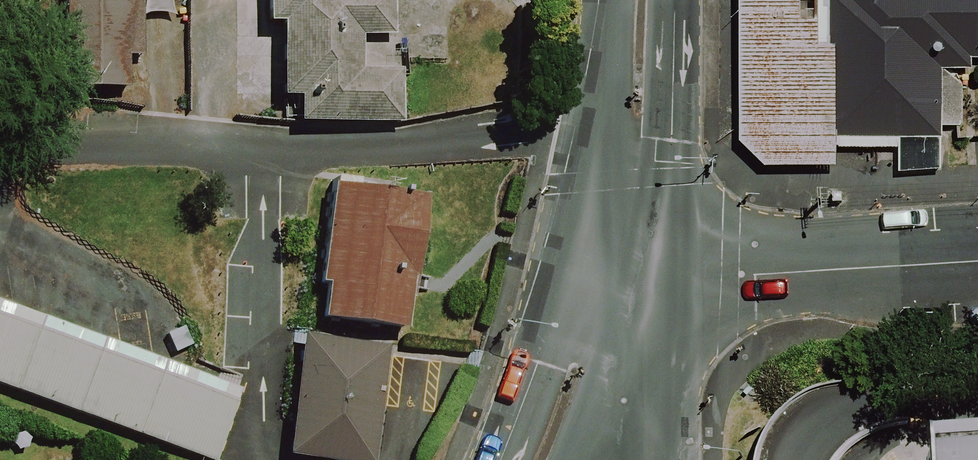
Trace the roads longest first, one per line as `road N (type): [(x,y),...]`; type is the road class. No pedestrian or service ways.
road 1 (residential): [(642,274),(977,262)]
road 2 (secondary): [(650,0),(642,274)]
road 3 (secondary): [(642,274),(540,459)]
road 4 (residential): [(647,459),(642,274)]

